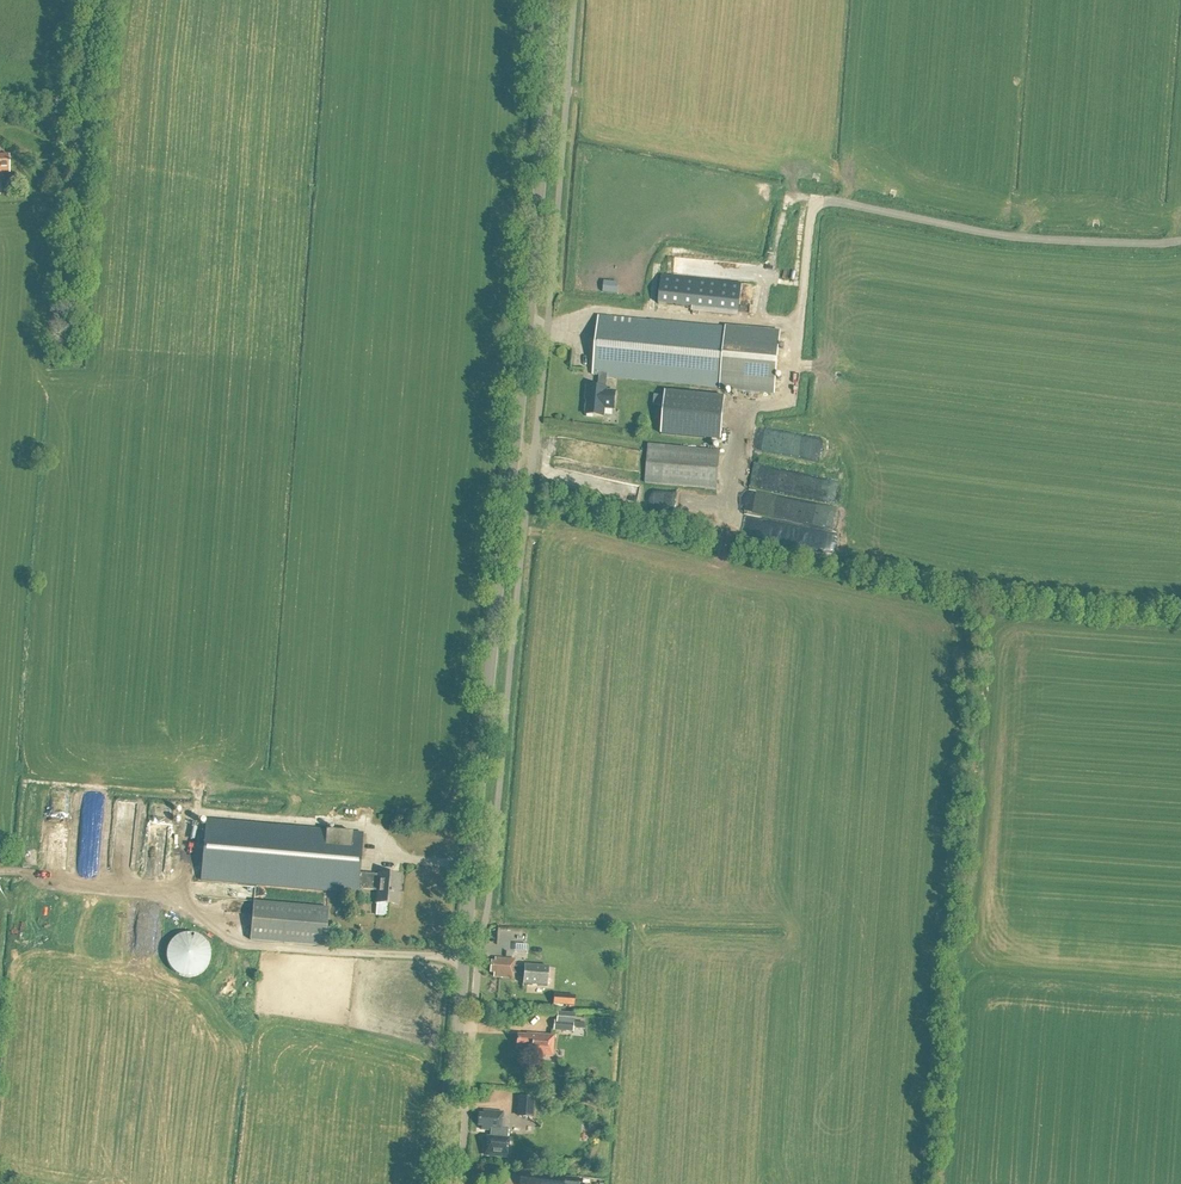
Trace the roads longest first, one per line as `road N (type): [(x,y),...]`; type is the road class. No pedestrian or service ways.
road 1 (tertiary): [(447,1183),(551,0)]

